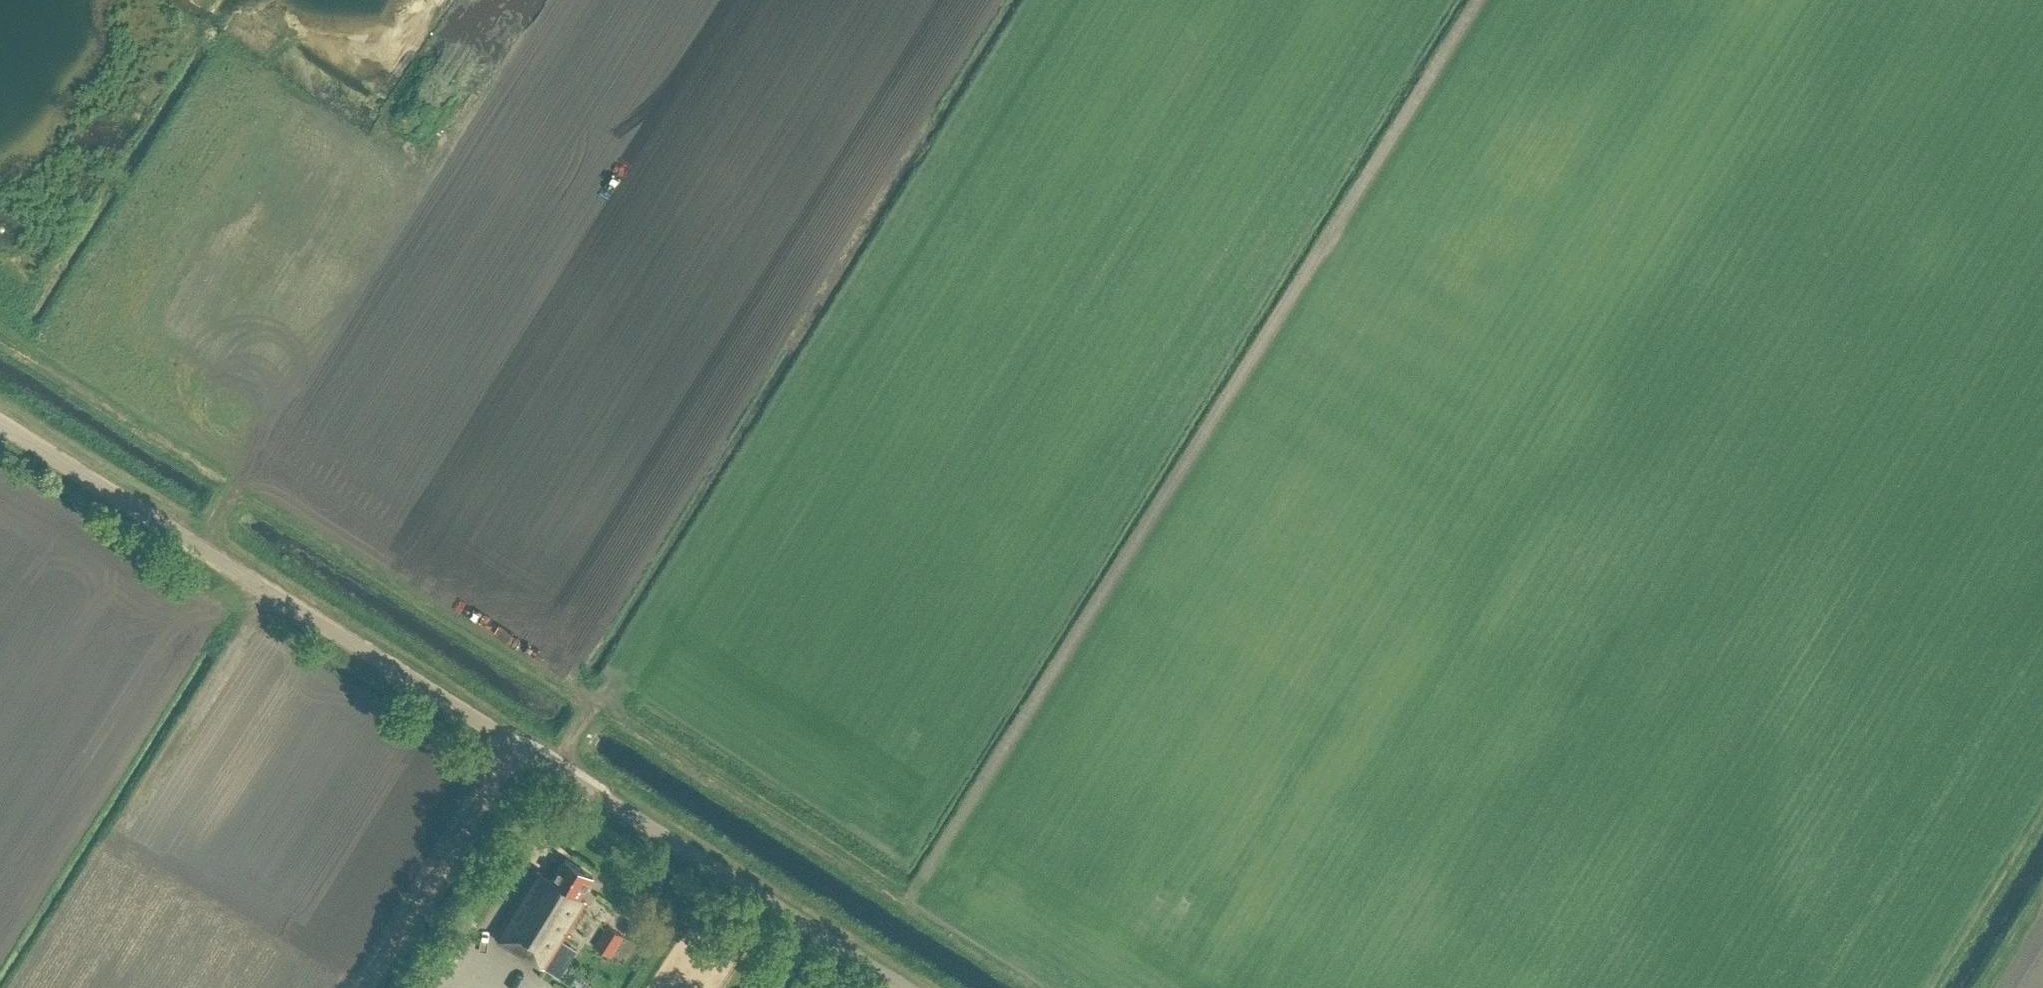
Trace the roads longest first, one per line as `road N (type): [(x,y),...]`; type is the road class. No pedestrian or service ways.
road 1 (unclassified): [(910,987),(0,423)]
road 2 (track): [(518,744),(366,987)]

